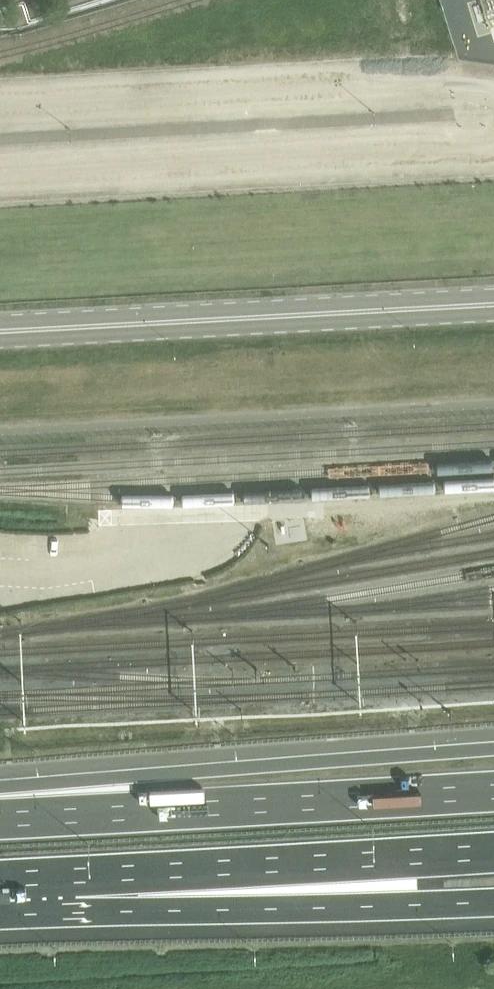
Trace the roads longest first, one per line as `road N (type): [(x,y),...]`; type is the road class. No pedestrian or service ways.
road 1 (motorway): [(493,749),(133,776),(0,802)]
road 2 (motorway): [(493,790),(0,820)]
road 3 (secondary): [(0,331),(493,305)]
road 4 (motorway): [(67,876),(288,906),(493,896)]
road 5 (motorway): [(67,876),(493,851)]

